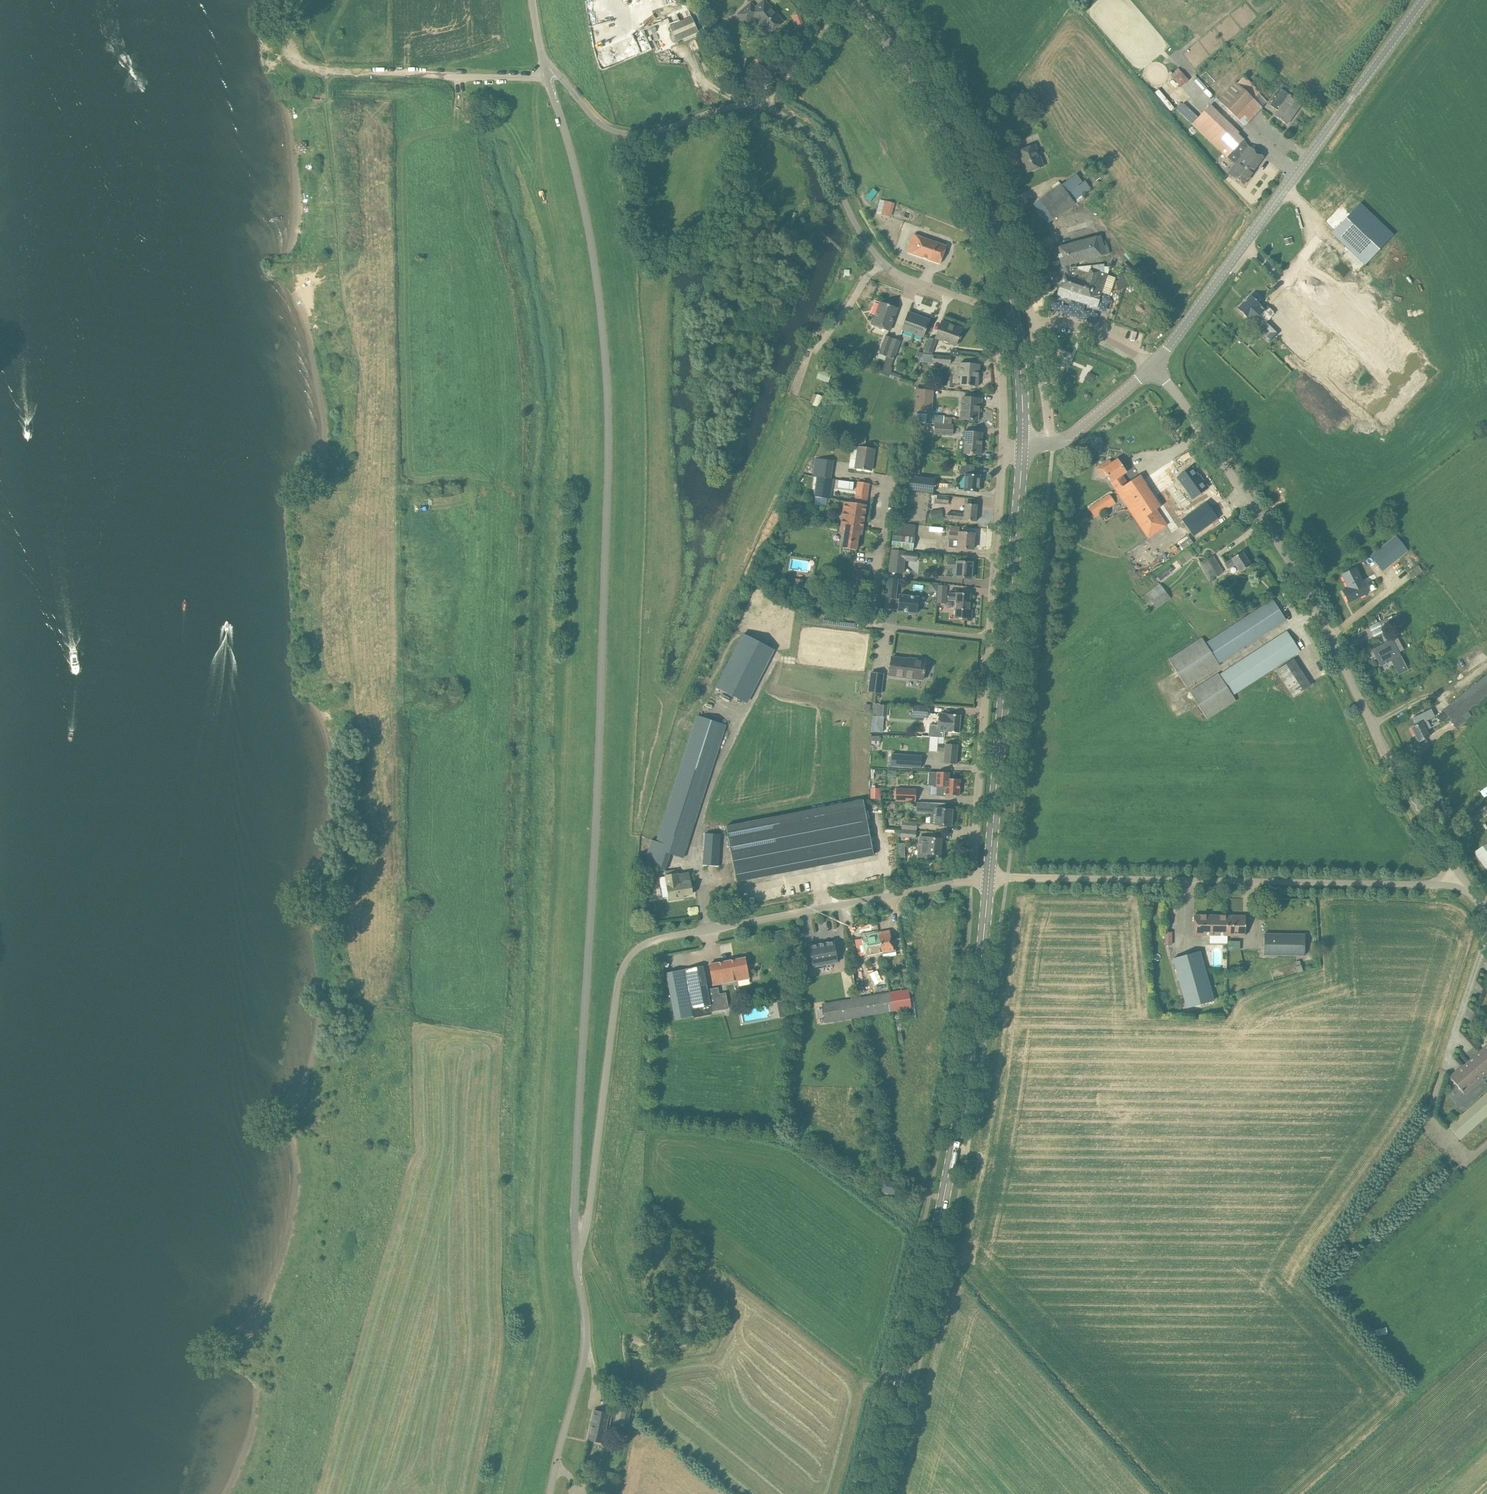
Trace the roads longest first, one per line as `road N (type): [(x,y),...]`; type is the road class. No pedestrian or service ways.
road 1 (unclassified): [(575,1243),(608,372),(597,272),(548,72)]
road 2 (secondary): [(872,1493),(937,1232),(989,878)]
road 3 (tertiary): [(1461,886),(1298,586),(1155,365)]
road 4 (secondary): [(1022,447),(1013,313),(982,203),(923,91),(851,0)]
road 5 (unclassified): [(1461,886),(989,878)]
road 6 (unclassified): [(1003,450),(998,338),(988,313),(892,270),(855,224),(817,141),(761,106)]
road 7 (tertiary): [(1155,365),(1423,0)]
road 8 (secondary): [(989,878),(1022,447)]
road 9 (unclassified): [(1032,319),(982,163),(929,71),(873,0)]
road 10 (unclassified): [(632,954),(657,939),(972,881)]
road 11 (unclassified): [(632,954),(617,987),(591,1197),(575,1243)]
road 12 (unclassified): [(550,1493),(586,1345),(575,1243)]
road 13 (residential): [(989,638),(875,623),(889,484)]
road 14 (residential): [(972,881),(989,638)]
road 15 (unclassified): [(761,106),(718,109),(630,134),(599,122),(548,72)]
road 16 (track): [(527,79),(325,70)]
road 17 (residential): [(989,638),(1003,450)]
road 18 (unclassified): [(1155,365),(1094,332),(1032,319)]
road 19 (tertiary): [(1049,442),(1082,426),(1155,365)]
road 20 (unclassified): [(1049,442),(1032,319)]

